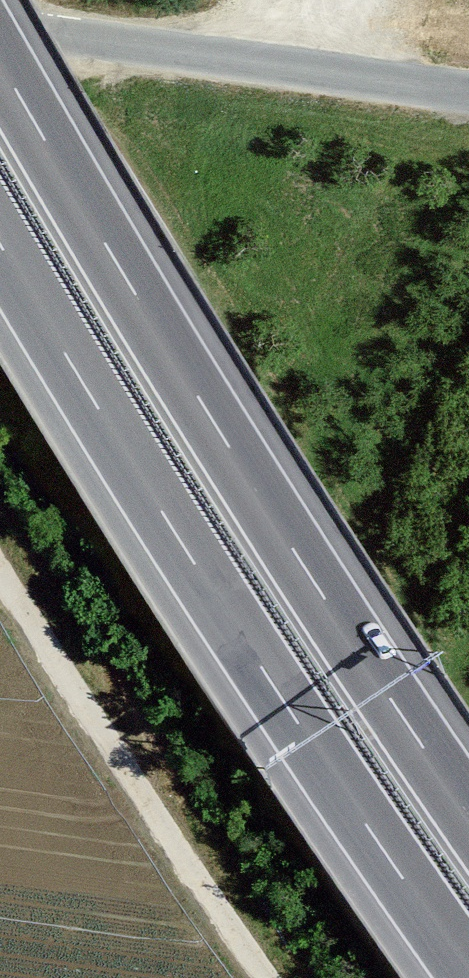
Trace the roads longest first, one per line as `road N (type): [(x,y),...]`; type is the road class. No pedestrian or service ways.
road 1 (motorway): [(468,814),(217,429),(0,63)]
road 2 (motorway): [(0,243),(221,604),(468,973)]
road 3 (track): [(263,977),(0,577)]

